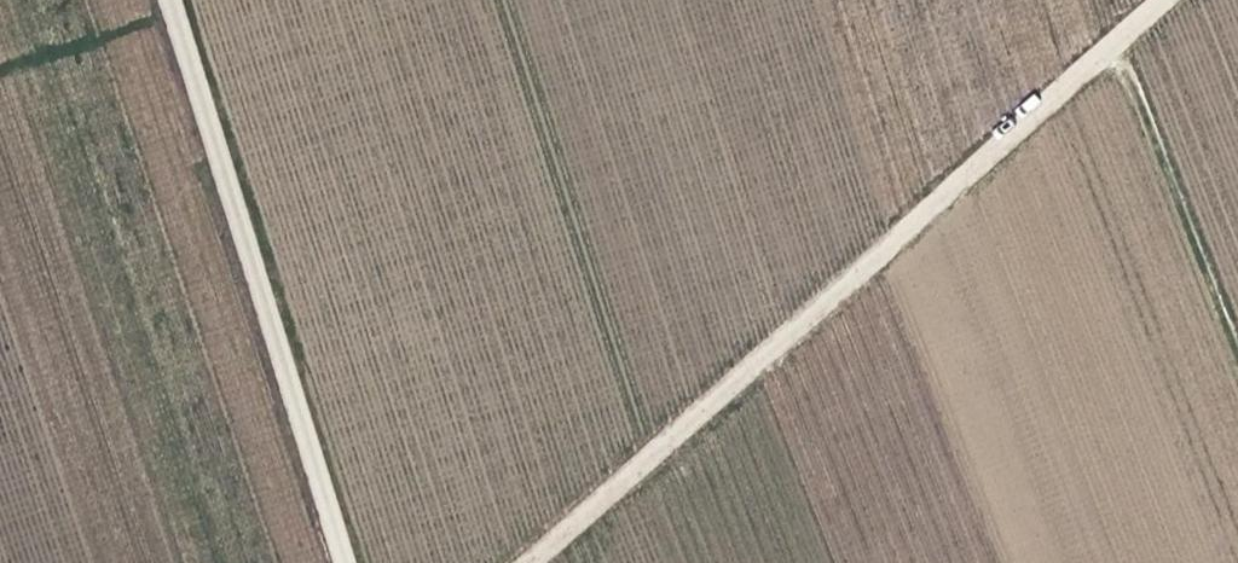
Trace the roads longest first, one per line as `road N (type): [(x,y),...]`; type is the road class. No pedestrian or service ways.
road 1 (unclassified): [(516,562),(1160,0)]
road 2 (unclassified): [(348,562),(167,0)]
road 3 (track): [(1237,355),(1113,41)]

